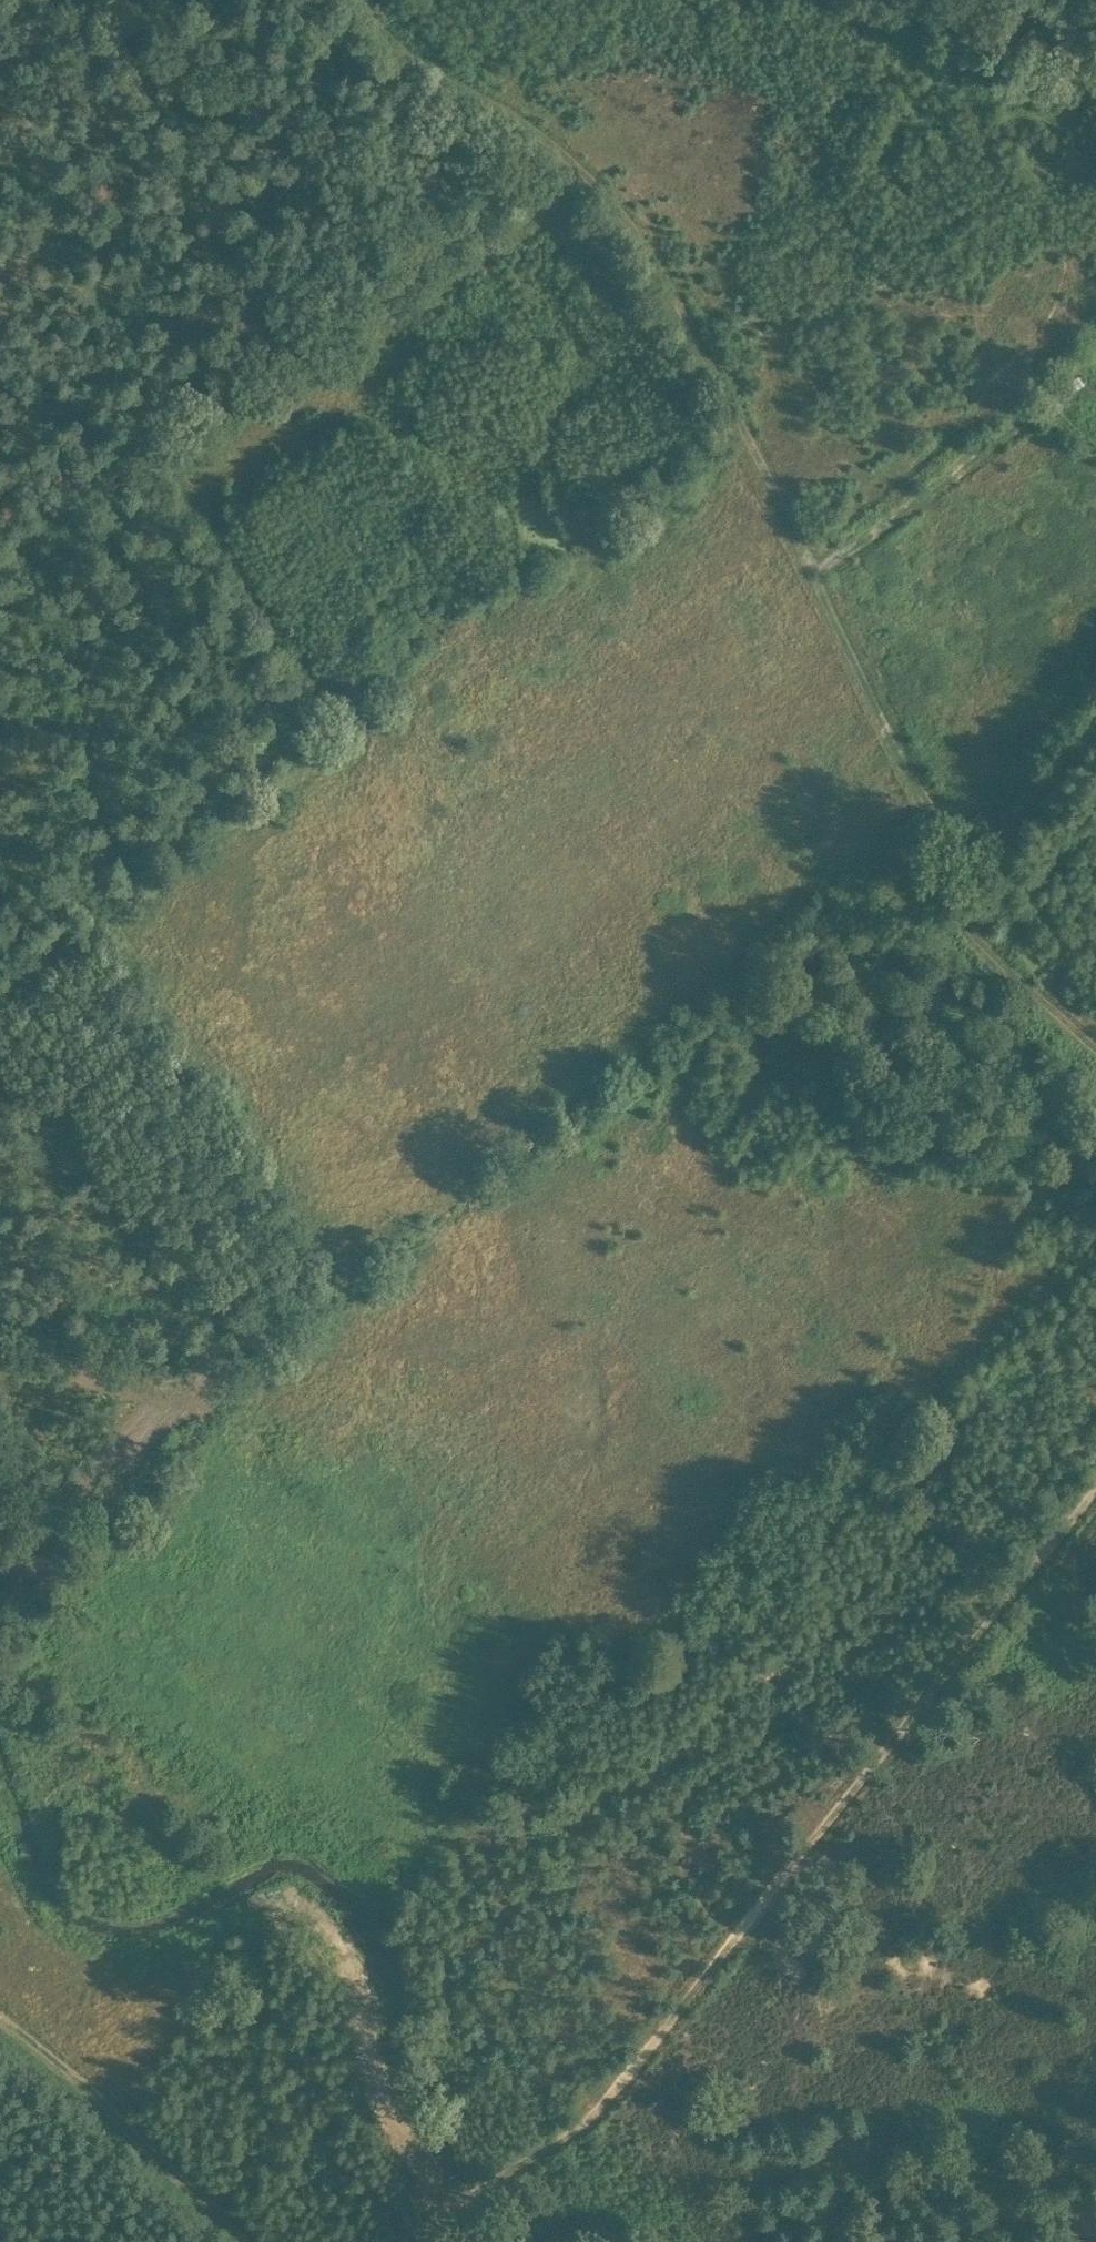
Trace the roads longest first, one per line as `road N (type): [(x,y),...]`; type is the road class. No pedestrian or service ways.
road 1 (track): [(336,0),(344,24),(595,180),(714,353),(942,826),(938,918),(1095,1053)]
road 2 (track): [(458,2241),(494,2176),(585,2110),(1095,1481)]
road 3 (track): [(0,2025),(260,2241)]

